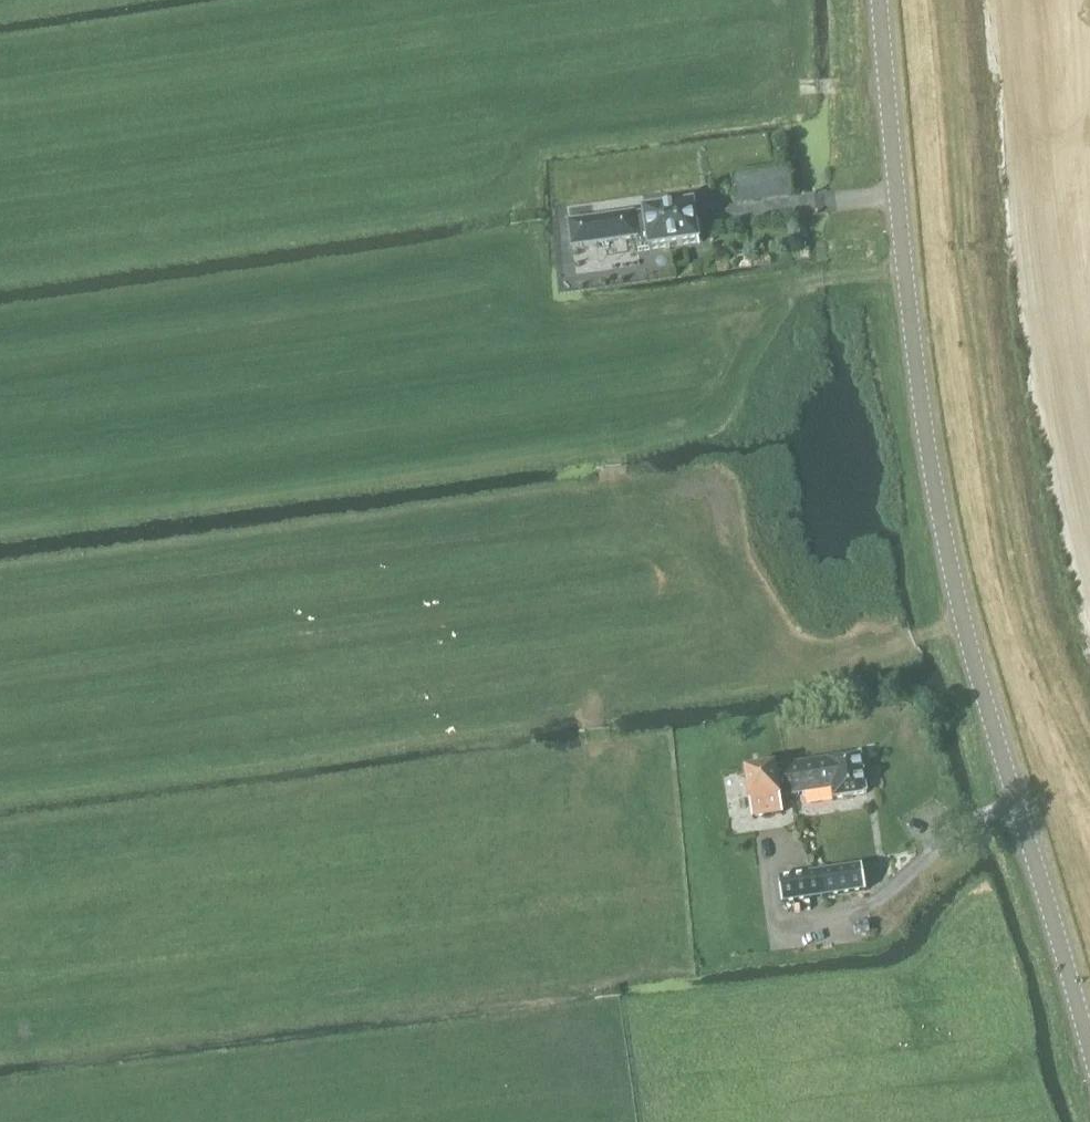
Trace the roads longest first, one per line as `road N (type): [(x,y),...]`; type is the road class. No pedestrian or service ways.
road 1 (tertiary): [(882,0),(932,453),(974,656),(1089,1043)]

